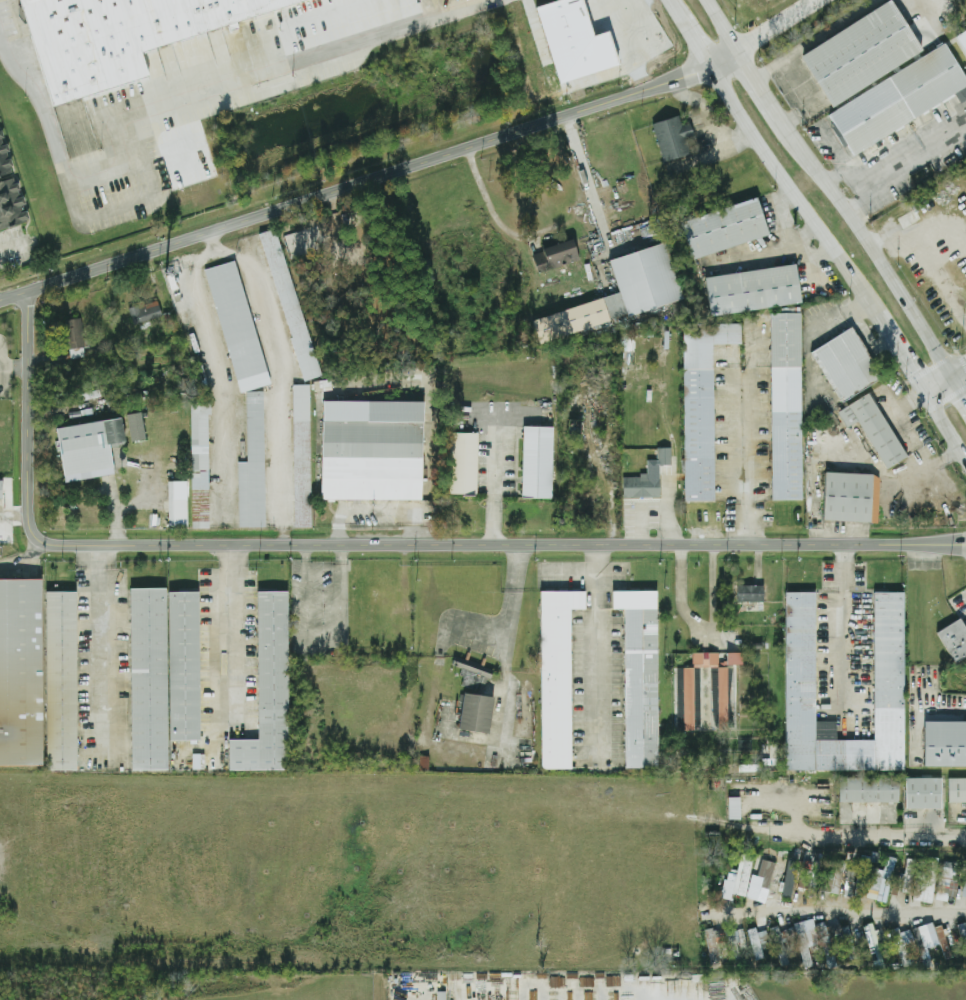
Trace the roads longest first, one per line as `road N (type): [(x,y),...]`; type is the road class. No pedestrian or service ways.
road 1 (residential): [(25,543),(965,551)]
road 2 (residential): [(0,299),(737,56)]
road 3 (secondary): [(951,377),(778,118)]
road 4 (secondary): [(710,67),(876,319)]
road 5 (residential): [(28,291),(34,521),(25,543)]

